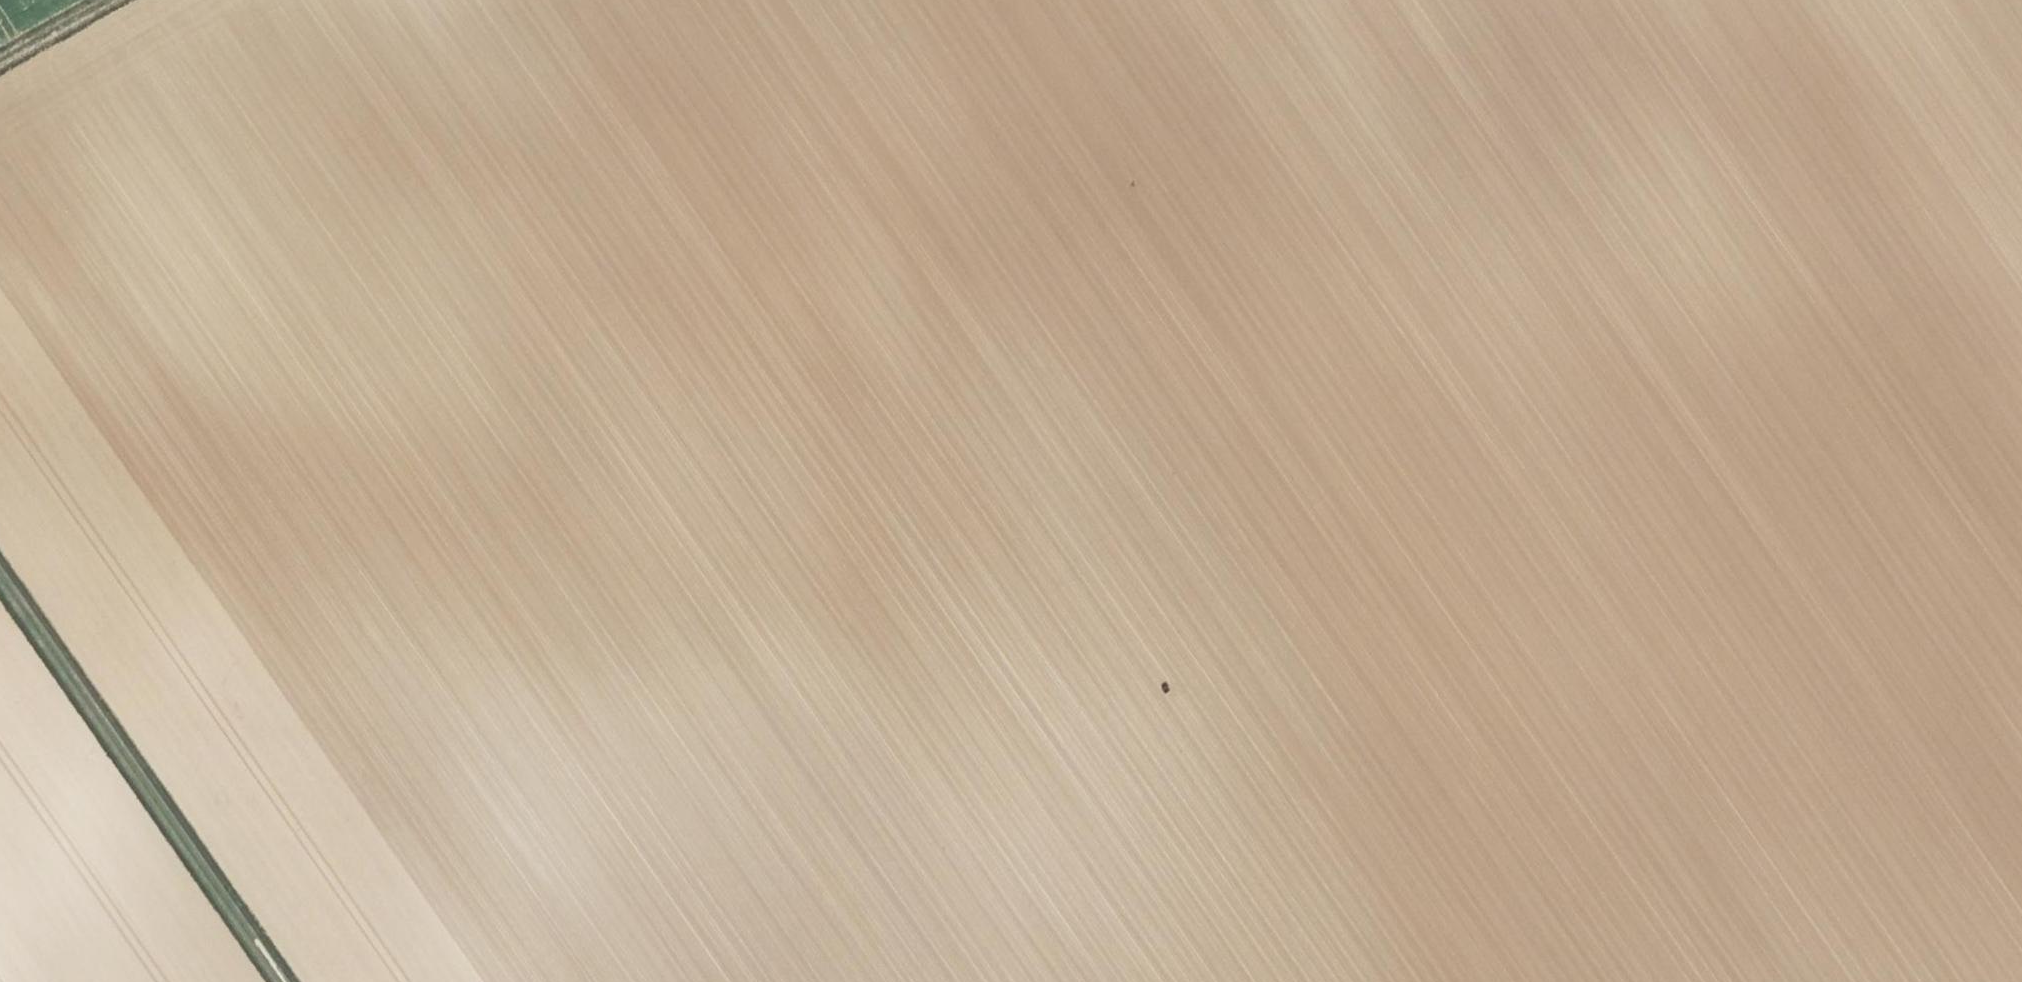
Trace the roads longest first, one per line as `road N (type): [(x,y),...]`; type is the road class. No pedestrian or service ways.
road 1 (track): [(280,981),(0,580)]

